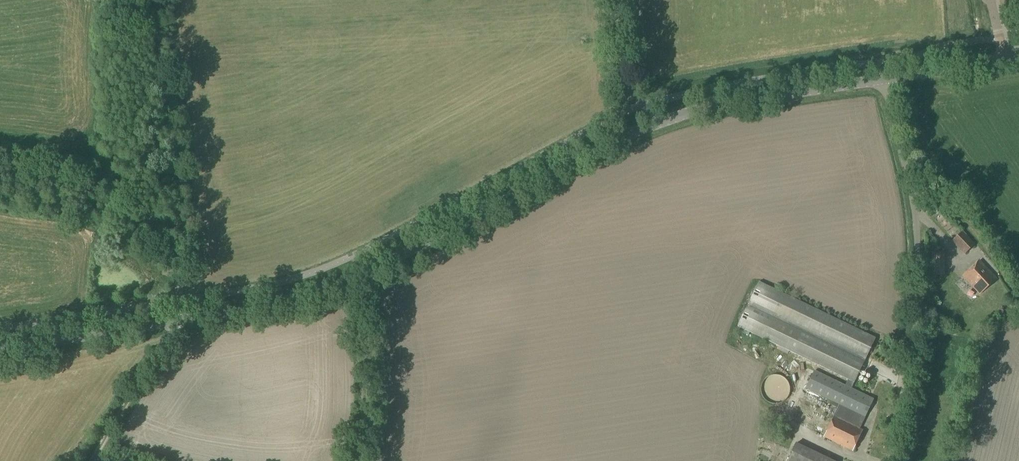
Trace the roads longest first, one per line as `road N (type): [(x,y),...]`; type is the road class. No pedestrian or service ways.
road 1 (secondary): [(0,349),(241,312),(334,287),(635,133)]
road 2 (unclassified): [(890,460),(914,345),(917,248),(884,79)]
road 3 (secondary): [(635,133),(729,104),(884,79)]
road 4 (track): [(1018,295),(975,231),(906,166)]
road 5 (track): [(92,460),(180,321)]
road 6 (secondary): [(884,79),(1006,60)]

